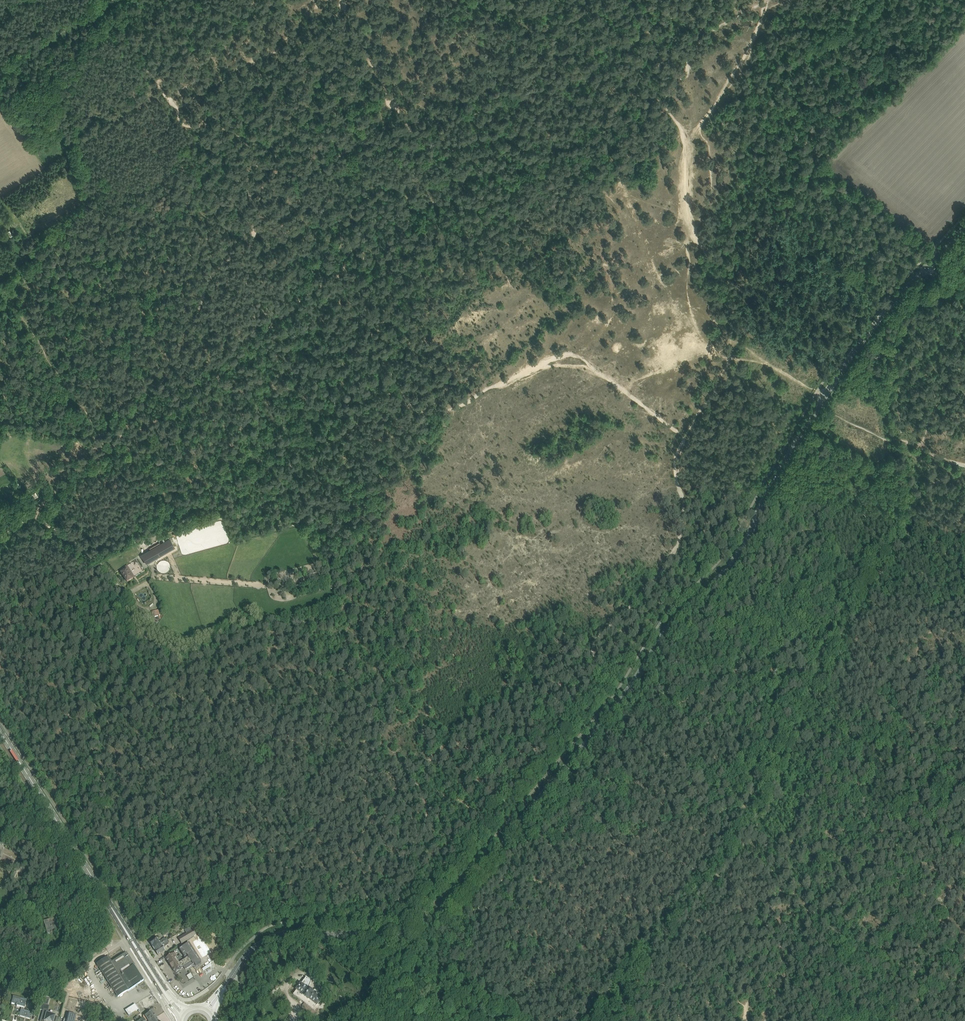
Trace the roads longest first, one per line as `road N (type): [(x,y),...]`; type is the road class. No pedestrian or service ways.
road 1 (secondary): [(227,983),(247,955),(275,938),(401,930),(453,897),(606,722),(683,610),(731,570),(825,396),(964,228)]
road 2 (track): [(416,769),(448,751),(524,730),(544,713),(555,687),(584,674),(596,645),(657,581),(686,529),(675,470),(683,433)]
road 3 (primary): [(147,965),(0,732)]
road 4 (track): [(407,402),(350,274)]

